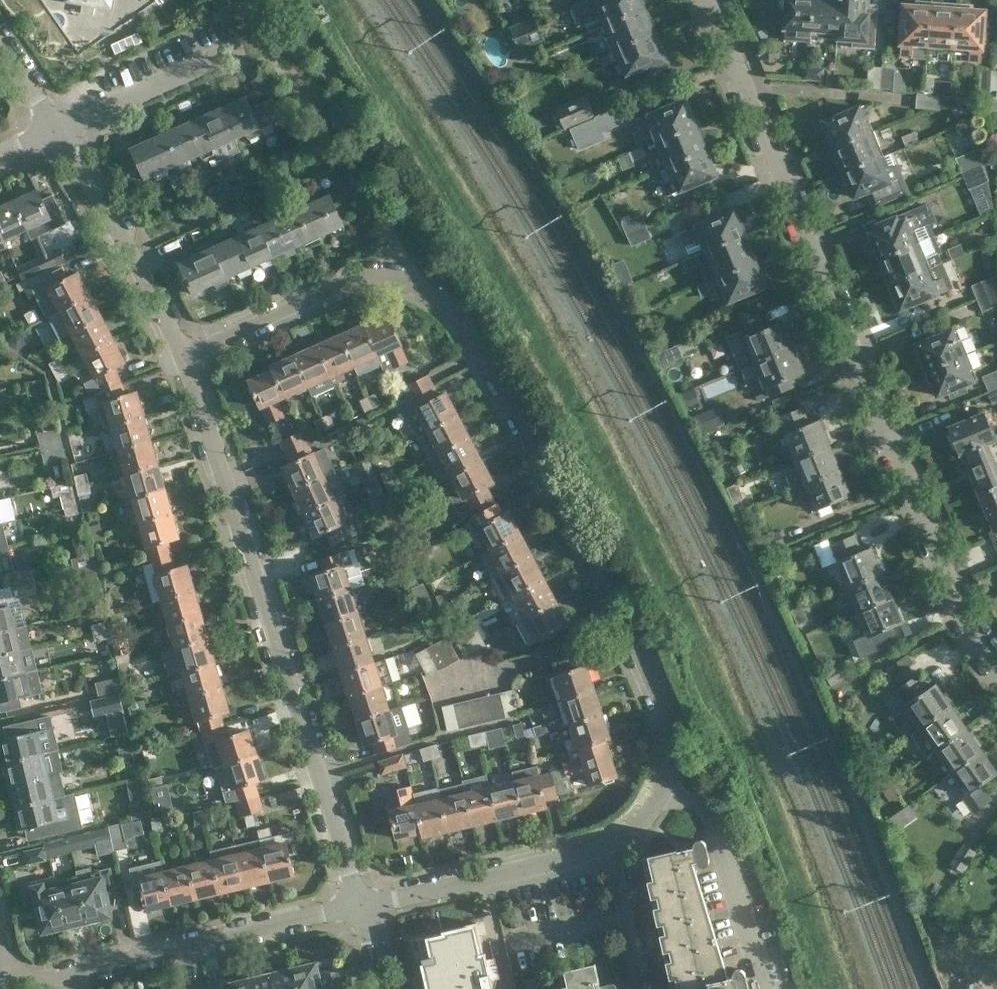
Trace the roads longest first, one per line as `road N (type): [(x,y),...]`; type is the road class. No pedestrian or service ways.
road 1 (residential): [(177,358),(363,277),(411,285),(454,308),(511,398),(672,728),(665,792)]
road 2 (residential): [(996,688),(979,669),(944,594),(709,0)]
road 3 (tertiary): [(363,910),(177,358)]
road 4 (residential): [(12,988),(363,910)]
road 5 (tertiary): [(177,358),(61,131)]
road 6 (residential): [(363,910),(609,845)]
road 7 (residential): [(766,988),(707,810),(665,792)]
road 8 (residential): [(61,131),(257,44)]
road 9 (residential): [(645,988),(609,845)]

